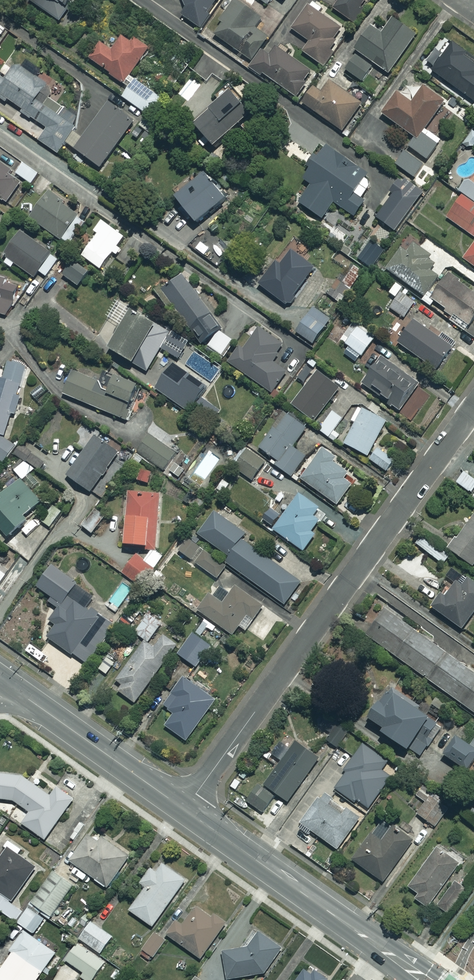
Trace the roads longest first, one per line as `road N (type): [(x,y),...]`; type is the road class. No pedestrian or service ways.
road 1 (residential): [(473,407),(184,809)]
road 2 (tertiary): [(382,950),(184,809)]
road 3 (tertiary): [(184,809),(0,679)]

